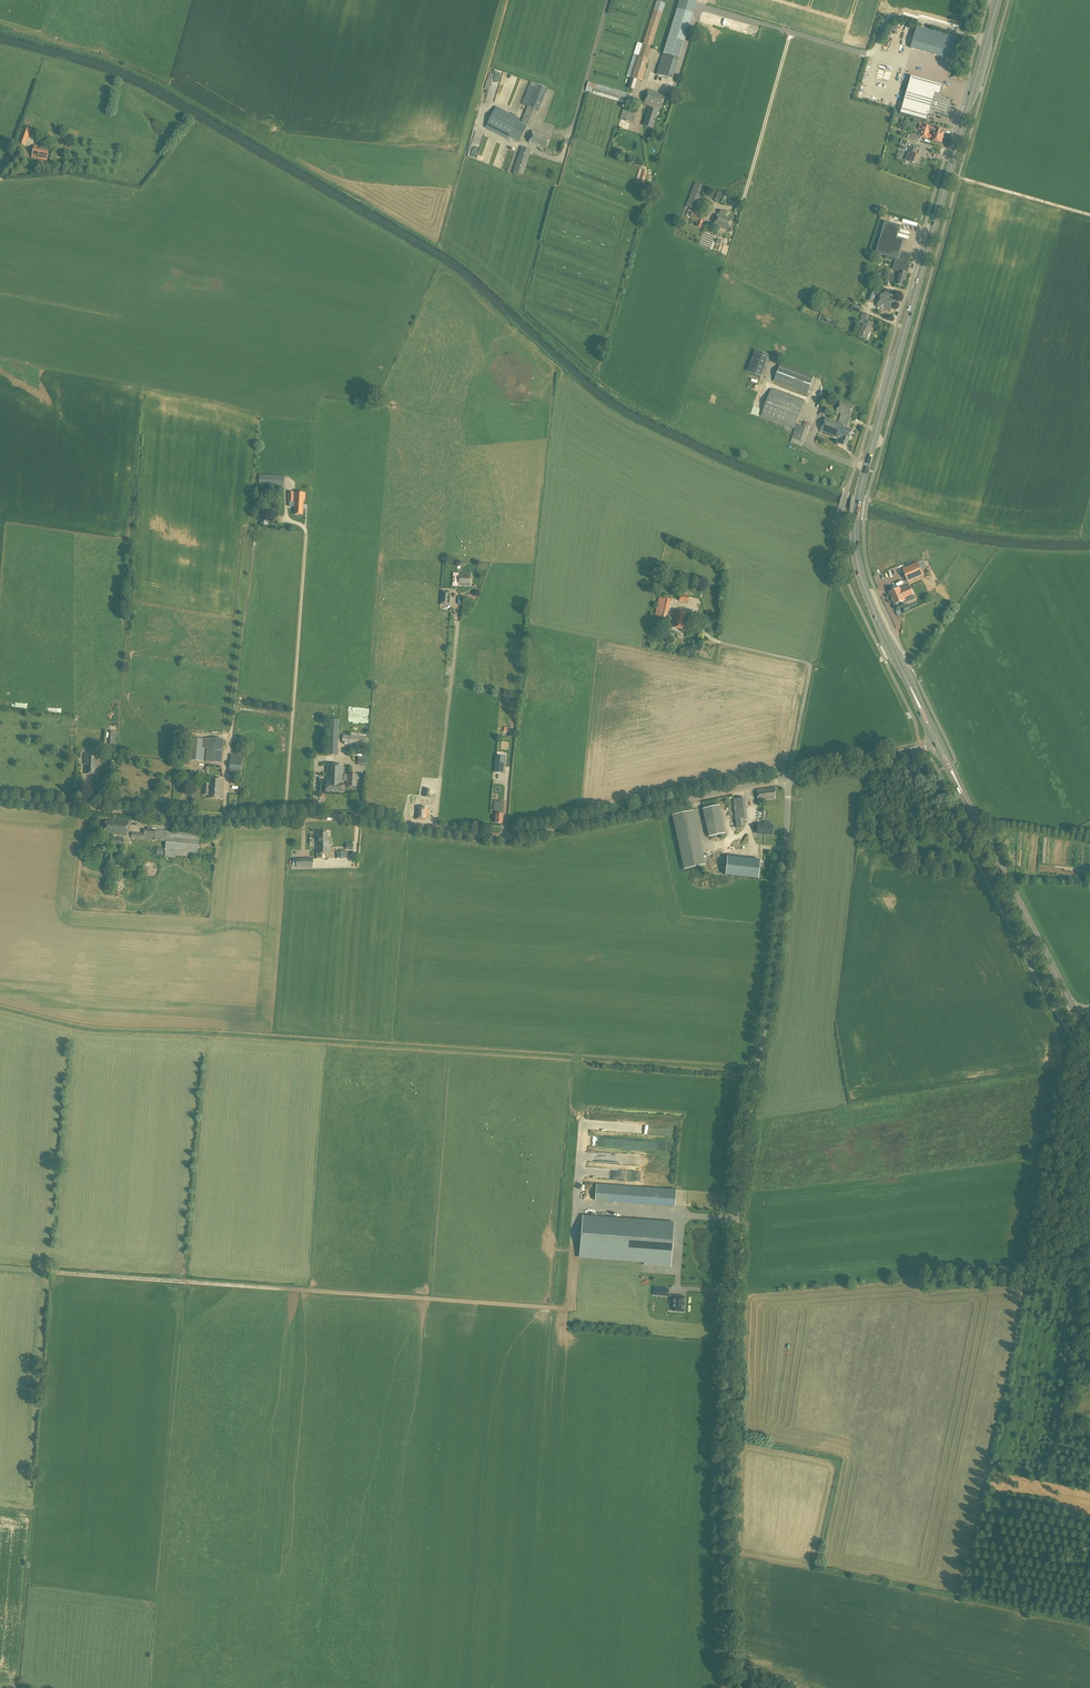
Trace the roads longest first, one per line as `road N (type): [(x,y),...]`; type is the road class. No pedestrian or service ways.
road 1 (tertiary): [(725,1687),(722,1502),(742,1137),(774,981),(791,779)]
road 2 (tertiary): [(0,801),(226,820),(357,819),(503,838),(791,779)]
road 3 (track): [(49,1273),(572,1310),(580,1207),(737,1219)]
road 4 (primary): [(939,744),(866,593),(856,514),(999,0)]
road 5 (primary): [(1077,1014),(939,744)]
road 6 (tertiary): [(791,779),(939,744)]
road 7 (track): [(1089,216),(950,176)]
road 8 (unclassified): [(574,126),(609,0)]

